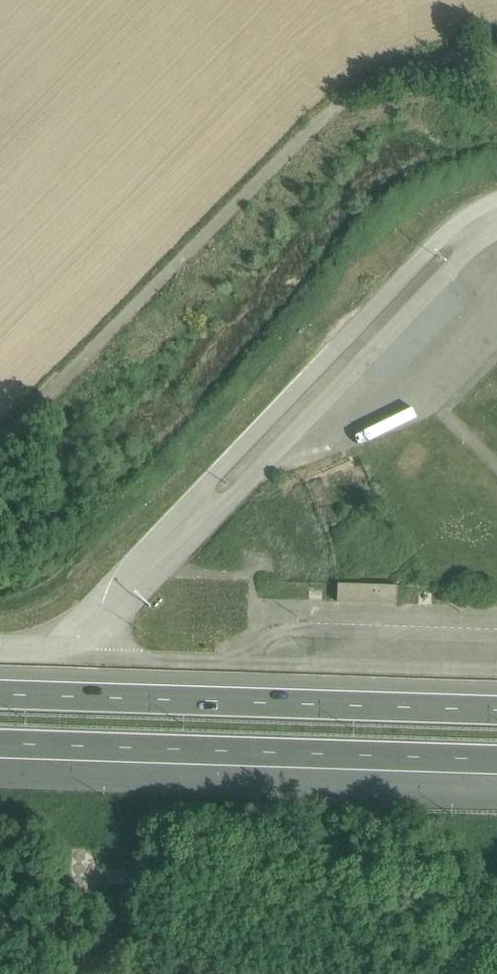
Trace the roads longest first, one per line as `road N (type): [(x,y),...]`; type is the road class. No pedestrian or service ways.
road 1 (unclassified): [(0,442),(340,103),(428,62),(464,53),(496,56)]
road 2 (motorway): [(496,710),(0,694)]
road 3 (motorway): [(0,743),(496,759)]

